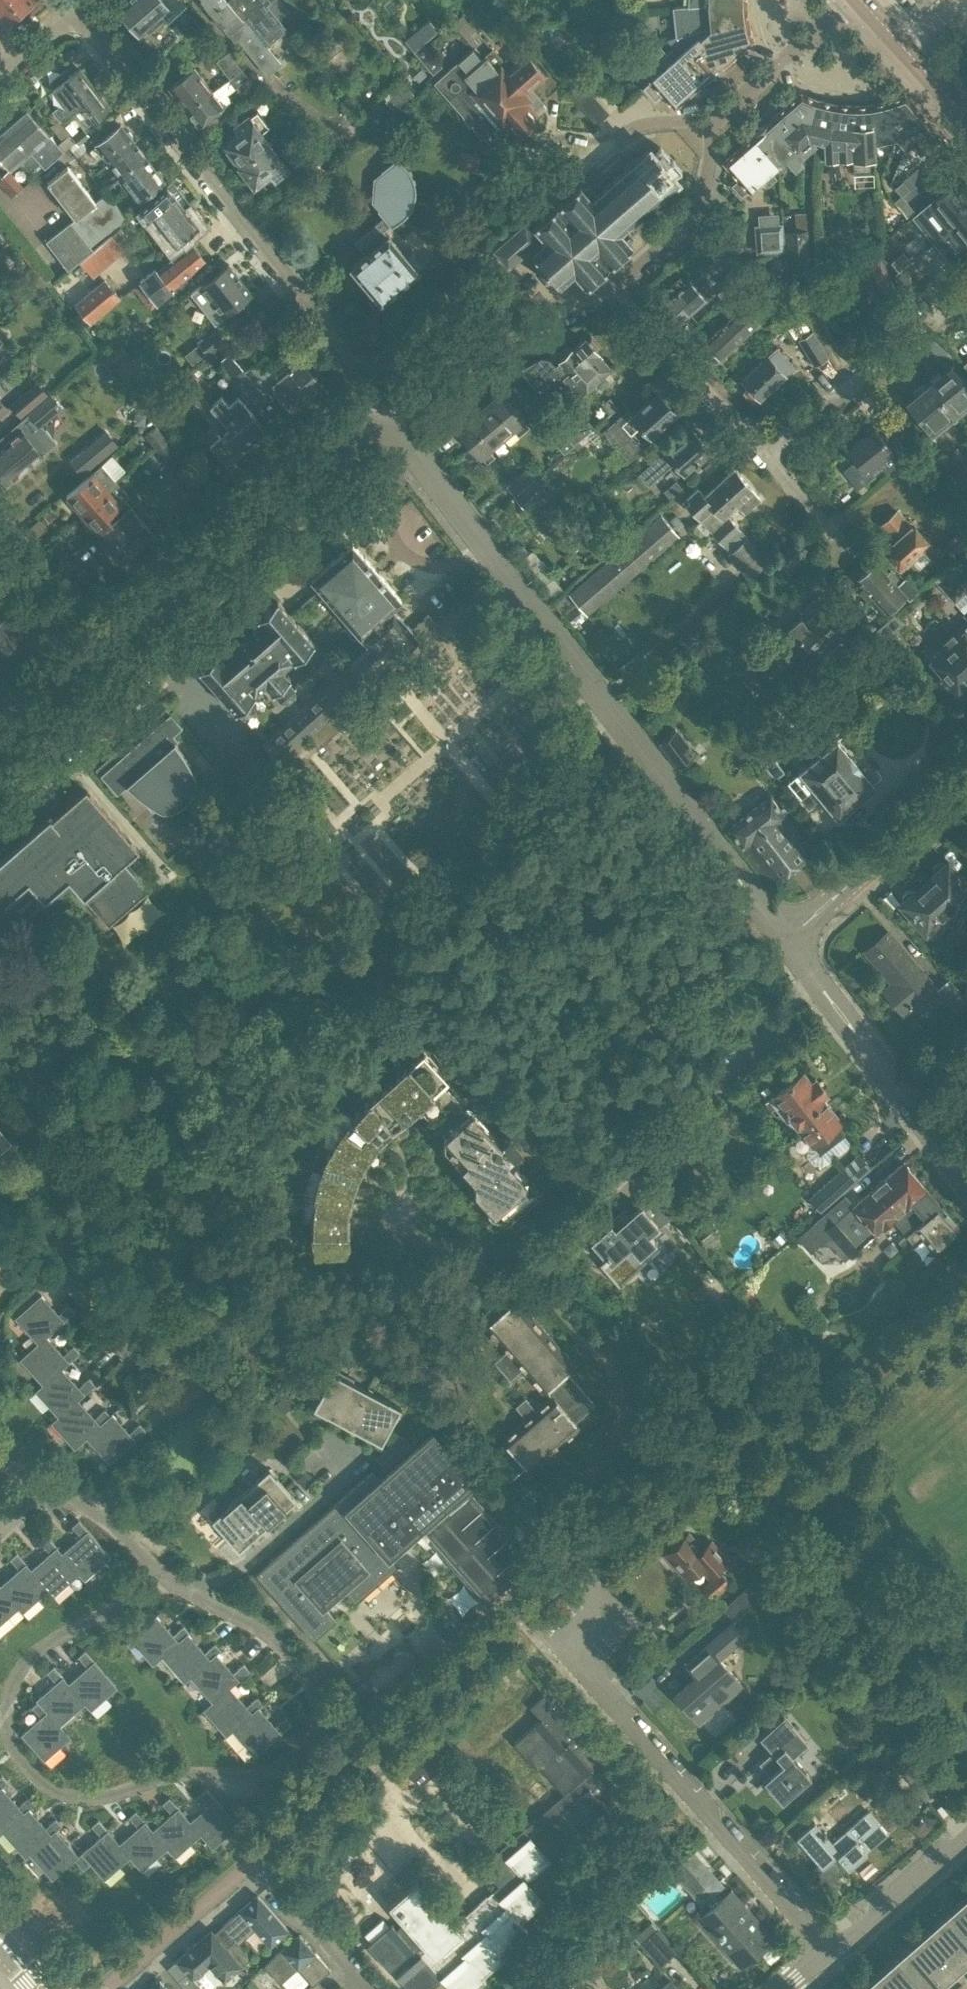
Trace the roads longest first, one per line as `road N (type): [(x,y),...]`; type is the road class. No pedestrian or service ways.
road 1 (track): [(614,718),(393,924),(313,929),(253,867),(248,797),(481,597),(536,667)]
road 2 (residential): [(161,1572),(139,1594),(48,1642),(17,1676),(9,1737),(45,1785),(93,1797),(178,1774),(250,1775),(305,1745),(315,1699),(298,1663),(267,1633),(194,1594)]
road 3 (tertiary): [(784,942),(414,454),(382,431)]
road 4 (residential): [(829,1951),(564,1645),(612,1603),(575,1562)]
road 5 (residential): [(385,409),(77,11)]
road 6 (residential): [(851,0),(712,124),(706,183),(689,215),(610,289)]
road 7 (tertiary): [(99,658),(348,439),(382,431)]
road 8 (residential): [(966,1180),(784,942)]
road 9 (residential): [(385,409),(610,289)]
road 10 (tertiary): [(966,779),(784,942)]
road 11 (residential): [(765,457),(952,302)]
road 12 (residential): [(324,1441),(351,1471),(248,1563),(194,1594)]
road 13 (residential): [(765,457),(610,289)]
road 14 (residential): [(107,1988),(255,1861)]
road 15 (residential): [(829,1951),(966,1838)]
road 16 (residential): [(363,1988),(255,1861)]
road 17 (residential): [(119,1343),(59,1275),(29,1254),(0,1248)]
road 18 (primary): [(966,116),(861,0)]
road 19 (residential): [(99,658),(0,541)]
road 20 (residential): [(161,1572),(98,1515),(50,1487)]
road 21 (tertiary): [(0,744),(99,658)]

